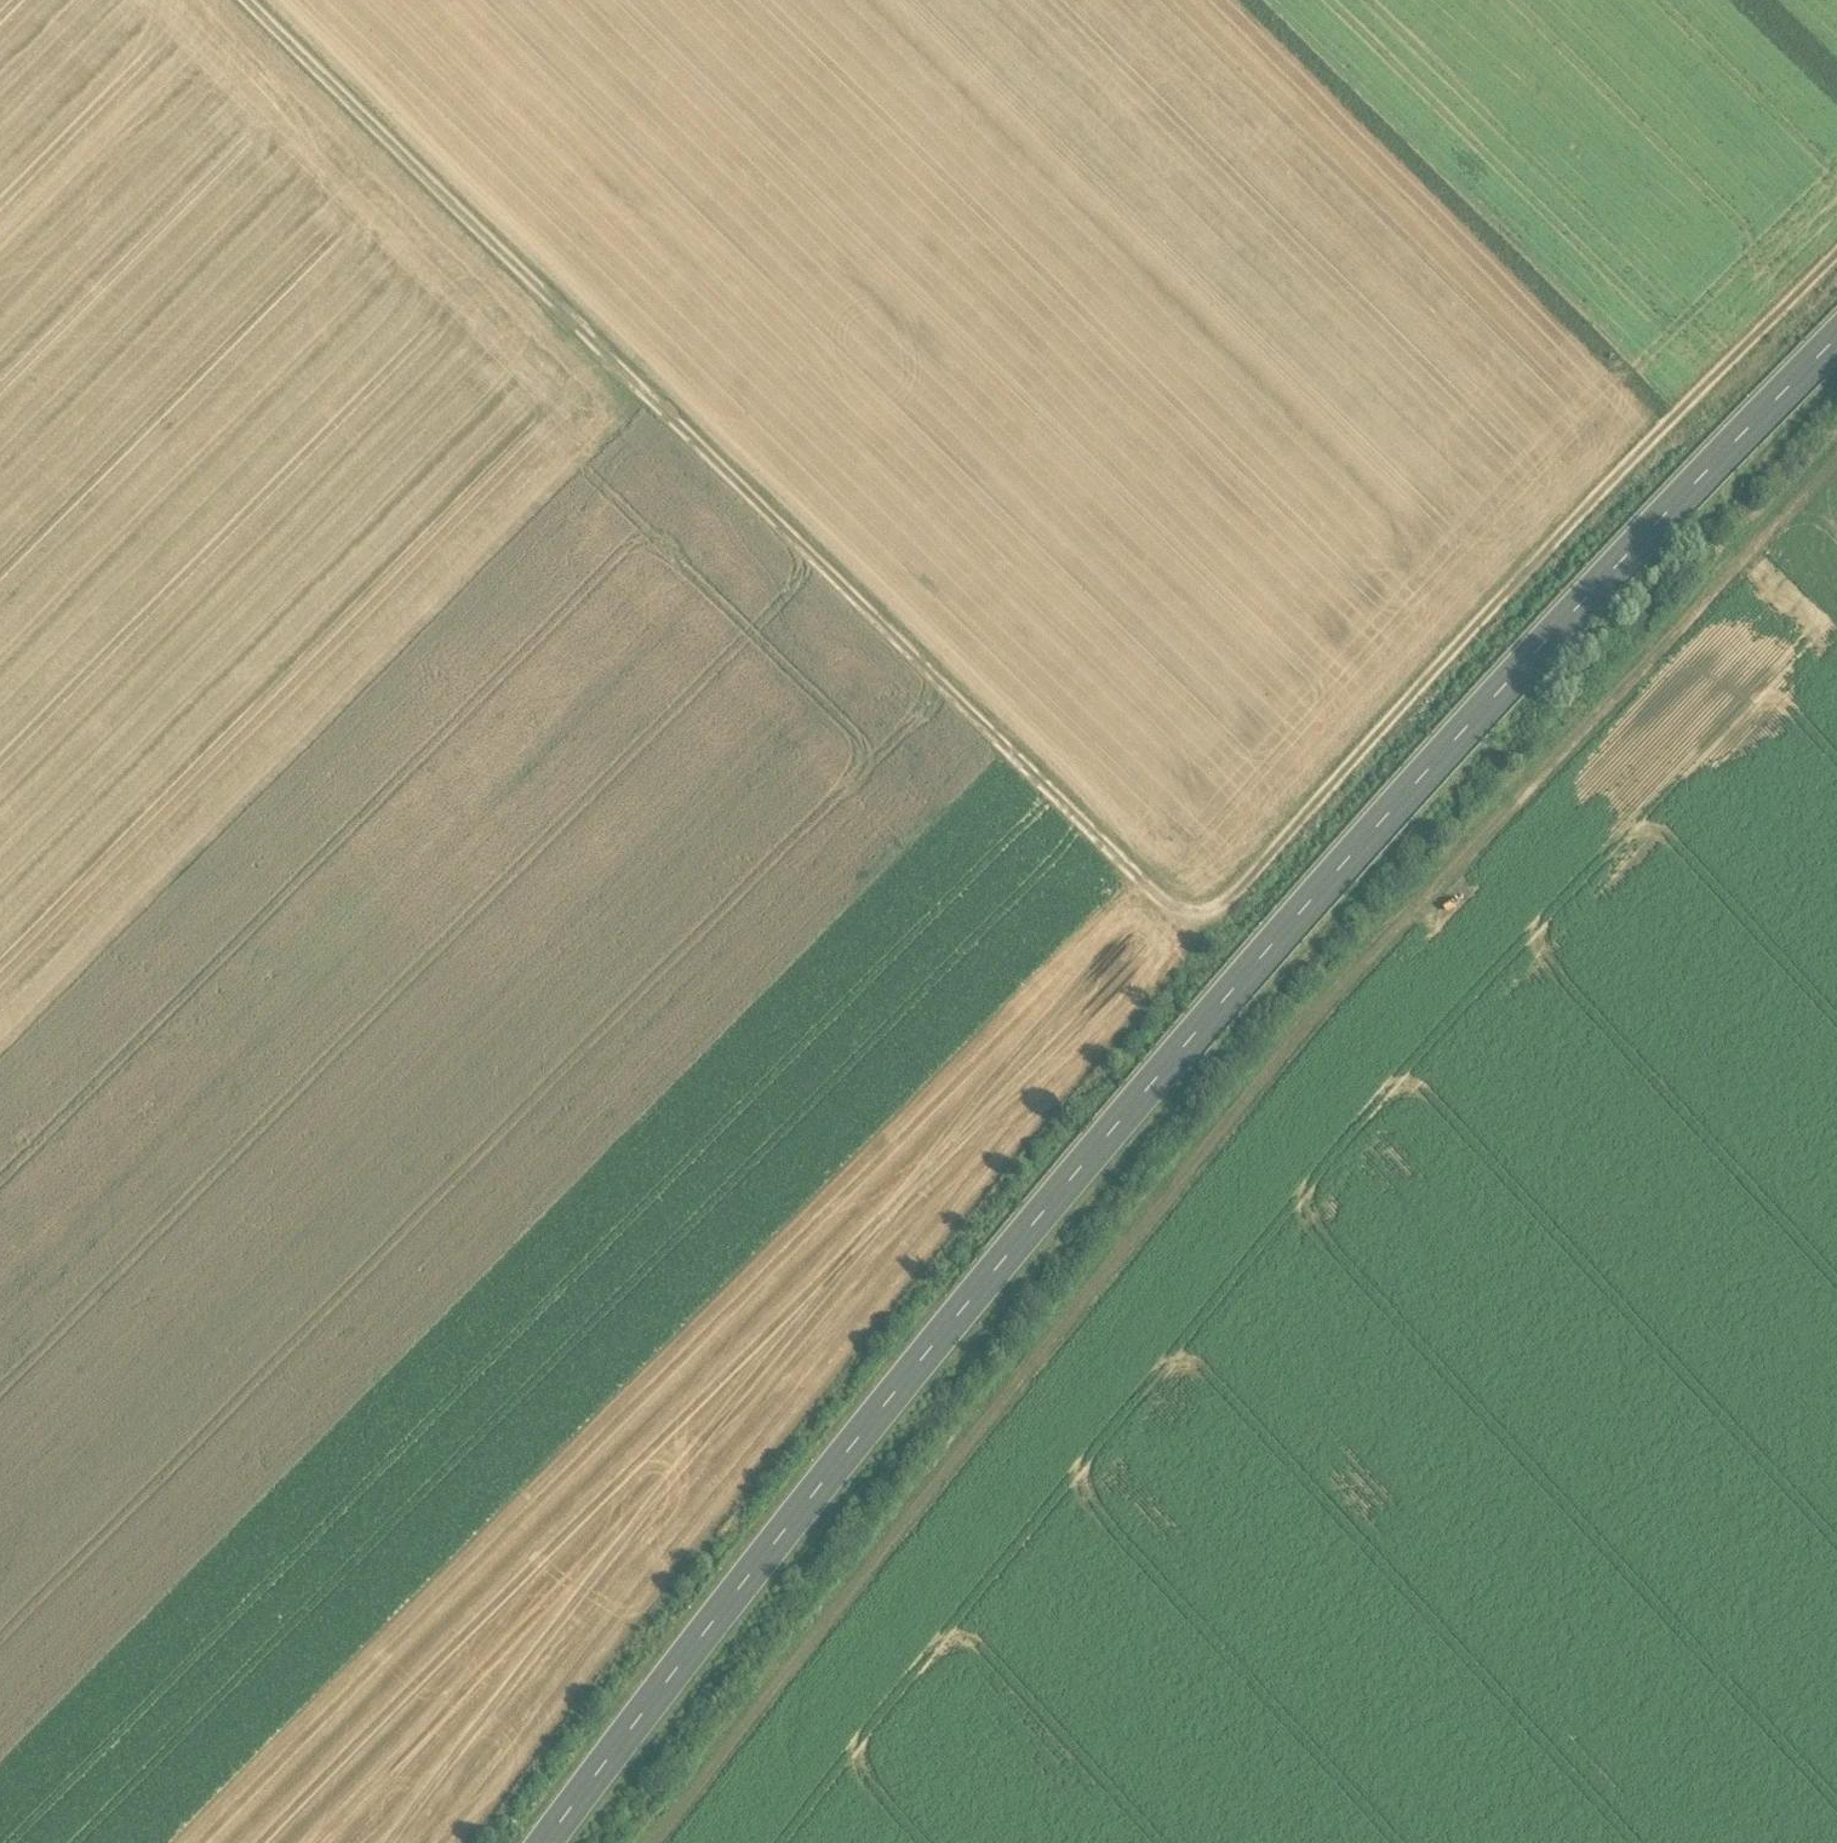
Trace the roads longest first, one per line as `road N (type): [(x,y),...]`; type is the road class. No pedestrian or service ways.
road 1 (primary): [(1836,378),(1518,711),(1086,1196),(577,1842)]
road 2 (track): [(687,1842),(1332,1047),(1836,507)]
road 3 (track): [(246,0),(1169,916)]
road 4 (track): [(1836,290),(1528,603),(1238,929),(1217,938),(1187,935),(1169,916)]

